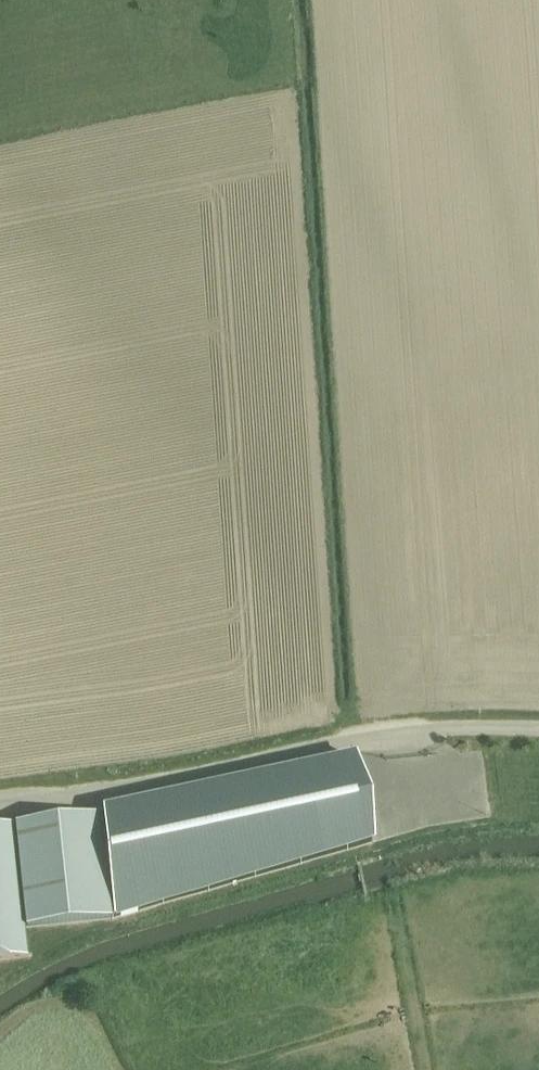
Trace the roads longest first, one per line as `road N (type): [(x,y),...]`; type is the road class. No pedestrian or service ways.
road 1 (unclassified): [(0,804),(392,733),(538,727)]

